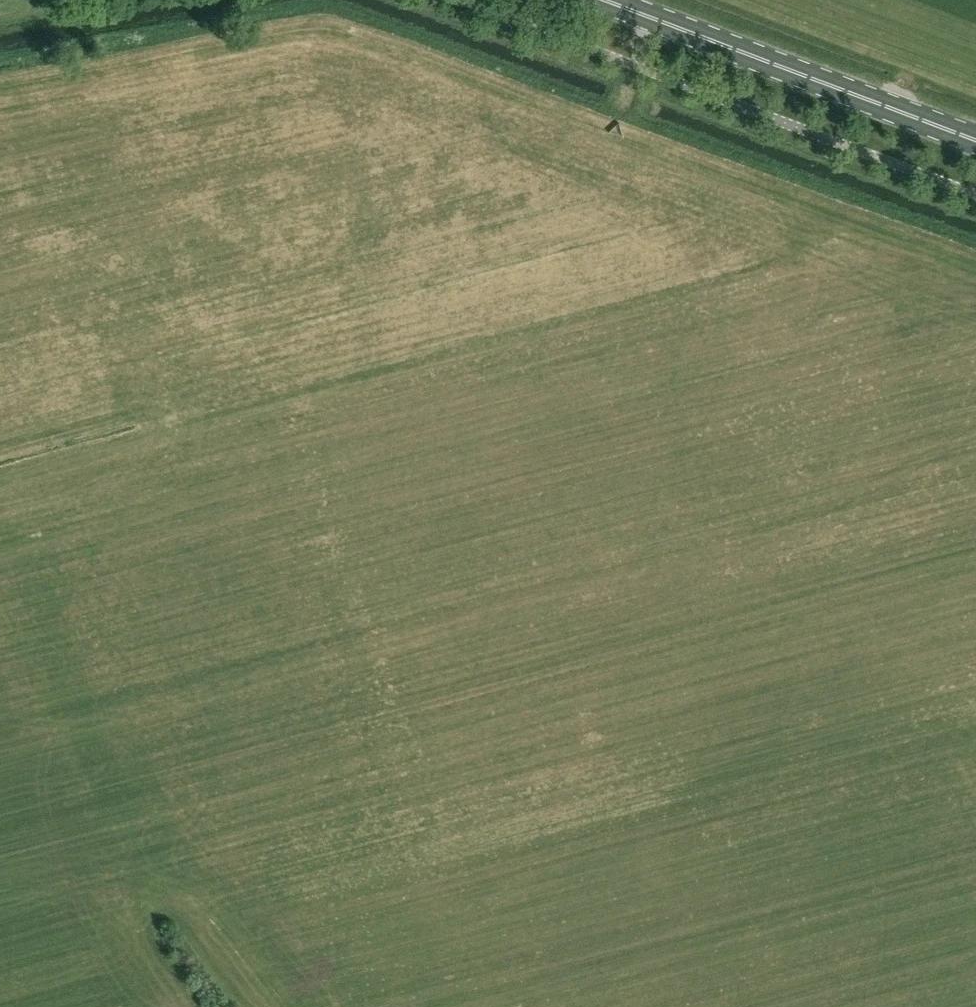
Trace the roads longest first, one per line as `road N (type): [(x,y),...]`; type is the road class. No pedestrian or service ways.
road 1 (primary): [(975,140),(605,0)]

